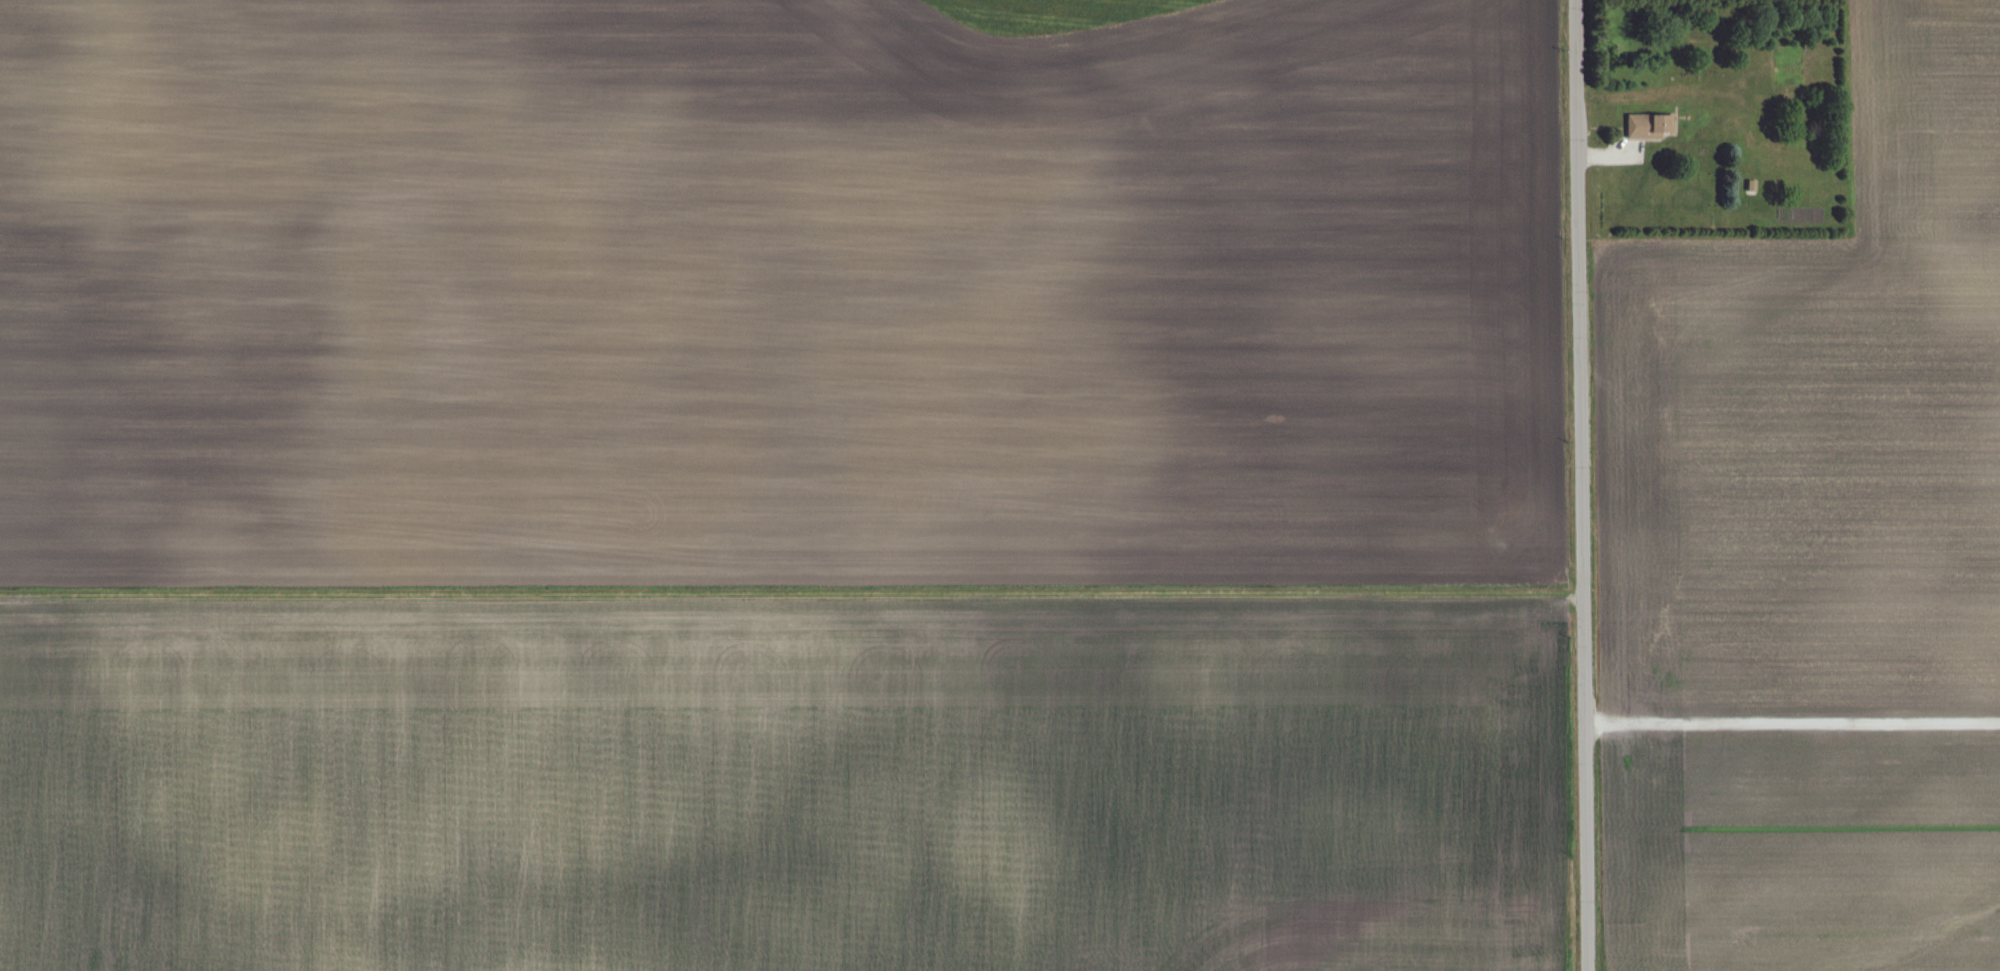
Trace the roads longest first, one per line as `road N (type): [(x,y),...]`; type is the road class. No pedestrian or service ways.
road 1 (residential): [(1585,970),(1572,0)]

